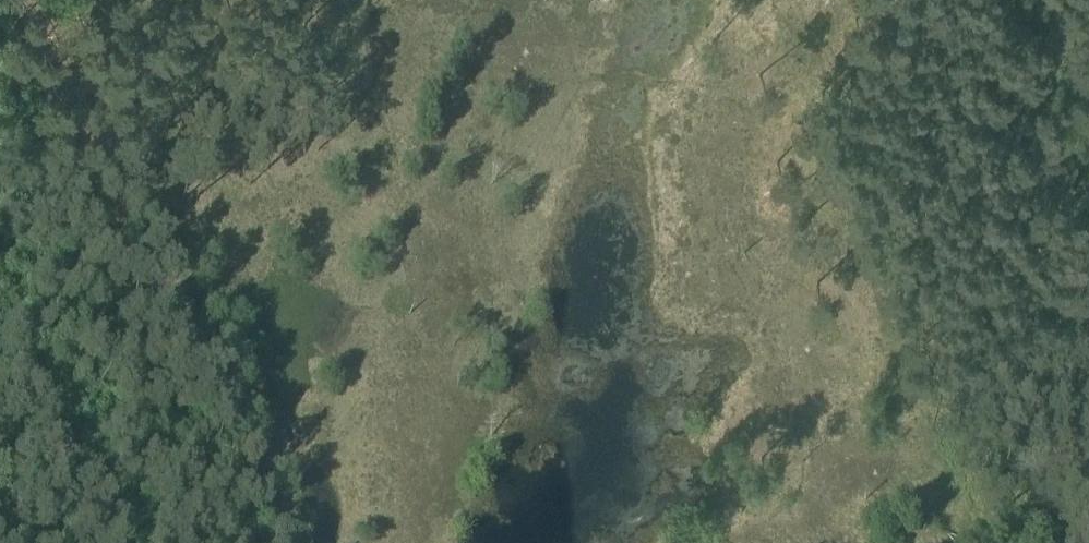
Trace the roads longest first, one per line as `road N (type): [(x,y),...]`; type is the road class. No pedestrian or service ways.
road 1 (track): [(59,0),(279,542)]

